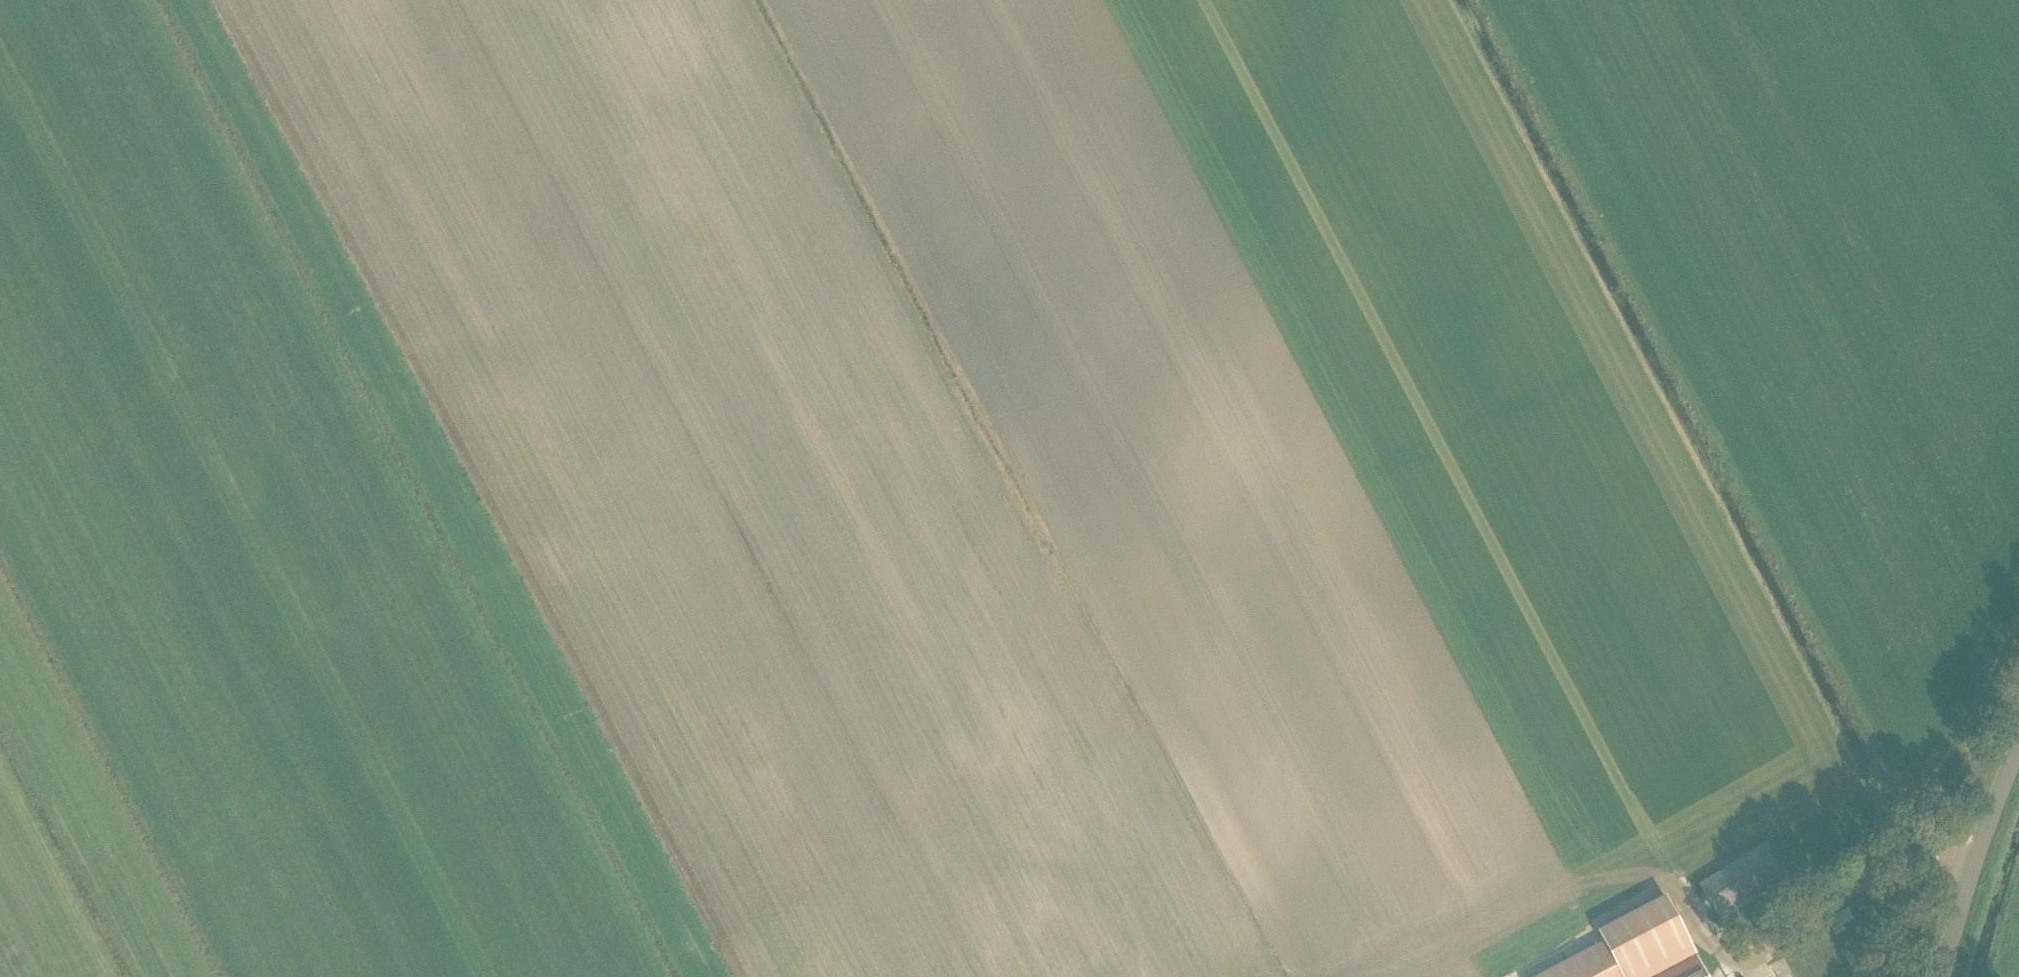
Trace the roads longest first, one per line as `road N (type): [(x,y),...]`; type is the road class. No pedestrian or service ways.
road 1 (tertiary): [(1951,976),(1970,873),(2018,750)]

